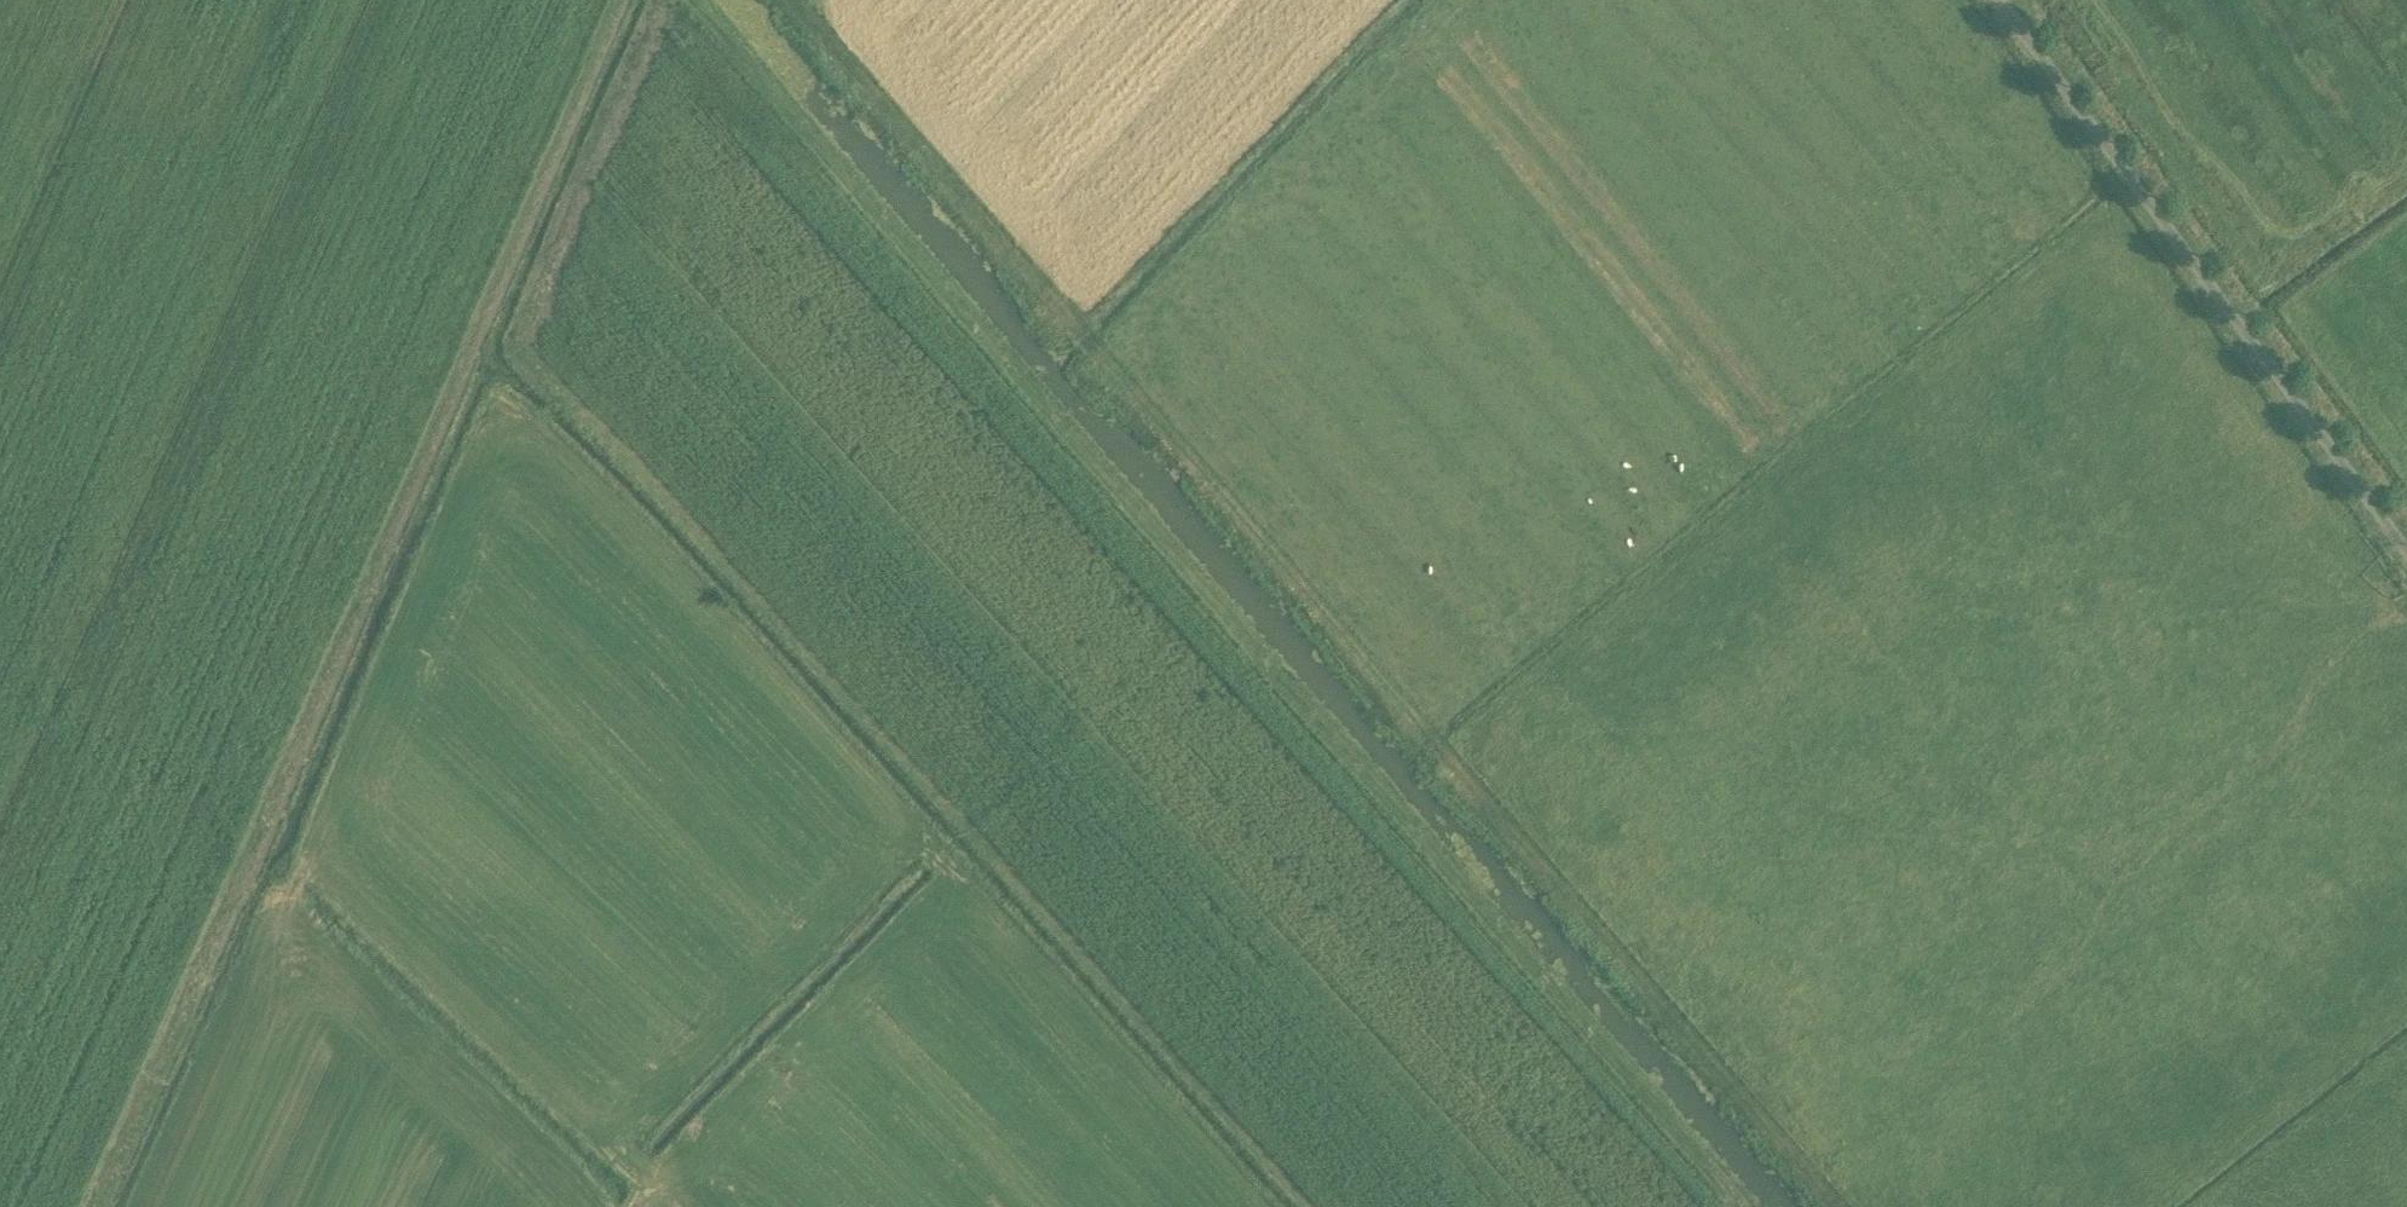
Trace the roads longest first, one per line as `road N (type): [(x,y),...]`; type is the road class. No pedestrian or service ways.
road 1 (unclassified): [(2406,548),(2000,0)]

